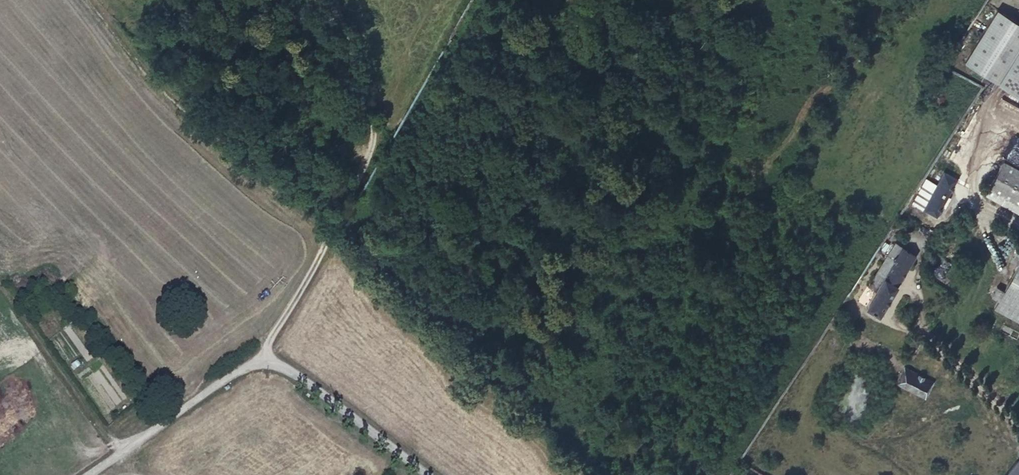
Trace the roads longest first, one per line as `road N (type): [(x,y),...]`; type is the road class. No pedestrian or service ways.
road 1 (unclassified): [(86,474),(240,366),(263,361),(286,367),(421,474)]
road 2 (track): [(335,0),(371,124),(368,153),(265,344),(263,361)]

